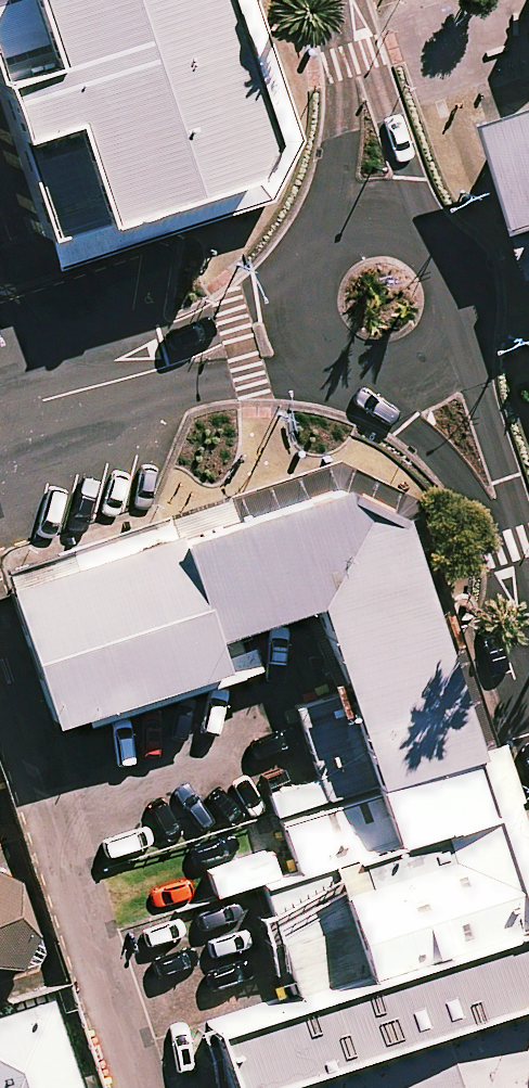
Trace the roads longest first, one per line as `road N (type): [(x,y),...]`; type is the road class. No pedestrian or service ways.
road 1 (residential): [(321,324),(270,331),(51,403)]
road 2 (secondary): [(419,353),(474,456),(528,597)]
road 3 (secondary): [(334,0),(372,136),(382,236)]
road 4 (secondary): [(382,236),(421,249),(444,282),(443,322),(419,353)]
road 5 (secondary): [(321,324),(318,289),(333,258),(382,236)]

